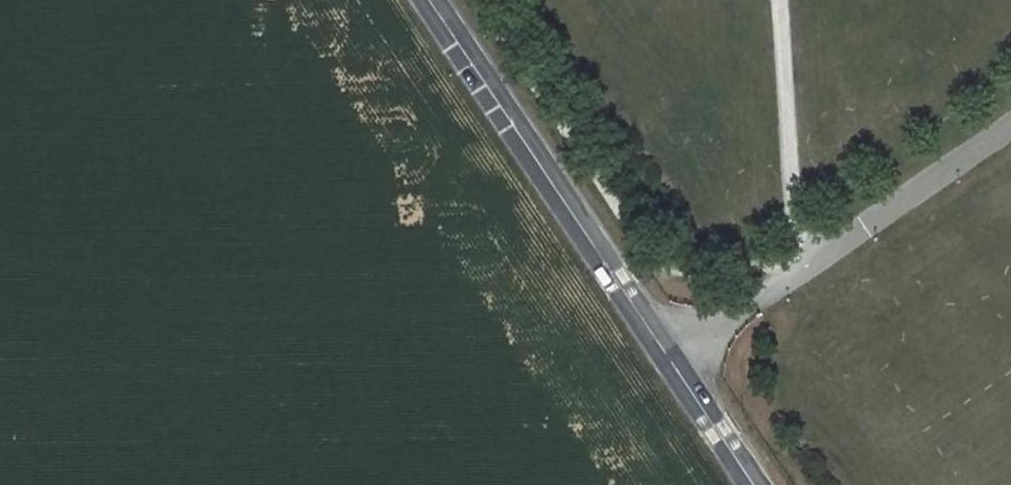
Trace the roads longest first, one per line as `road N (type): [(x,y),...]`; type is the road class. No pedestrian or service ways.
road 1 (tertiary): [(754,484),(427,0)]

